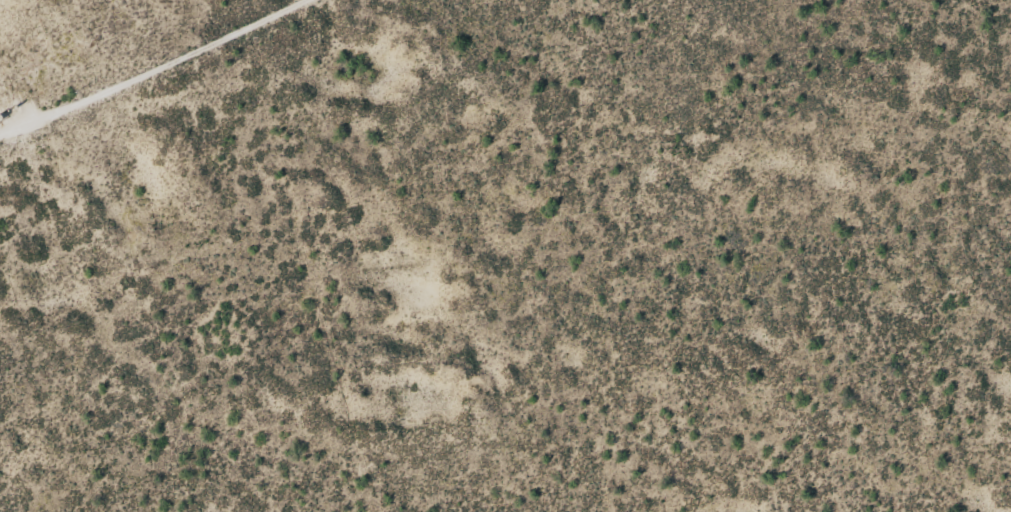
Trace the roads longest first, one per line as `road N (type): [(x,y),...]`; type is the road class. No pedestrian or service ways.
road 1 (track): [(0,179),(372,0)]

